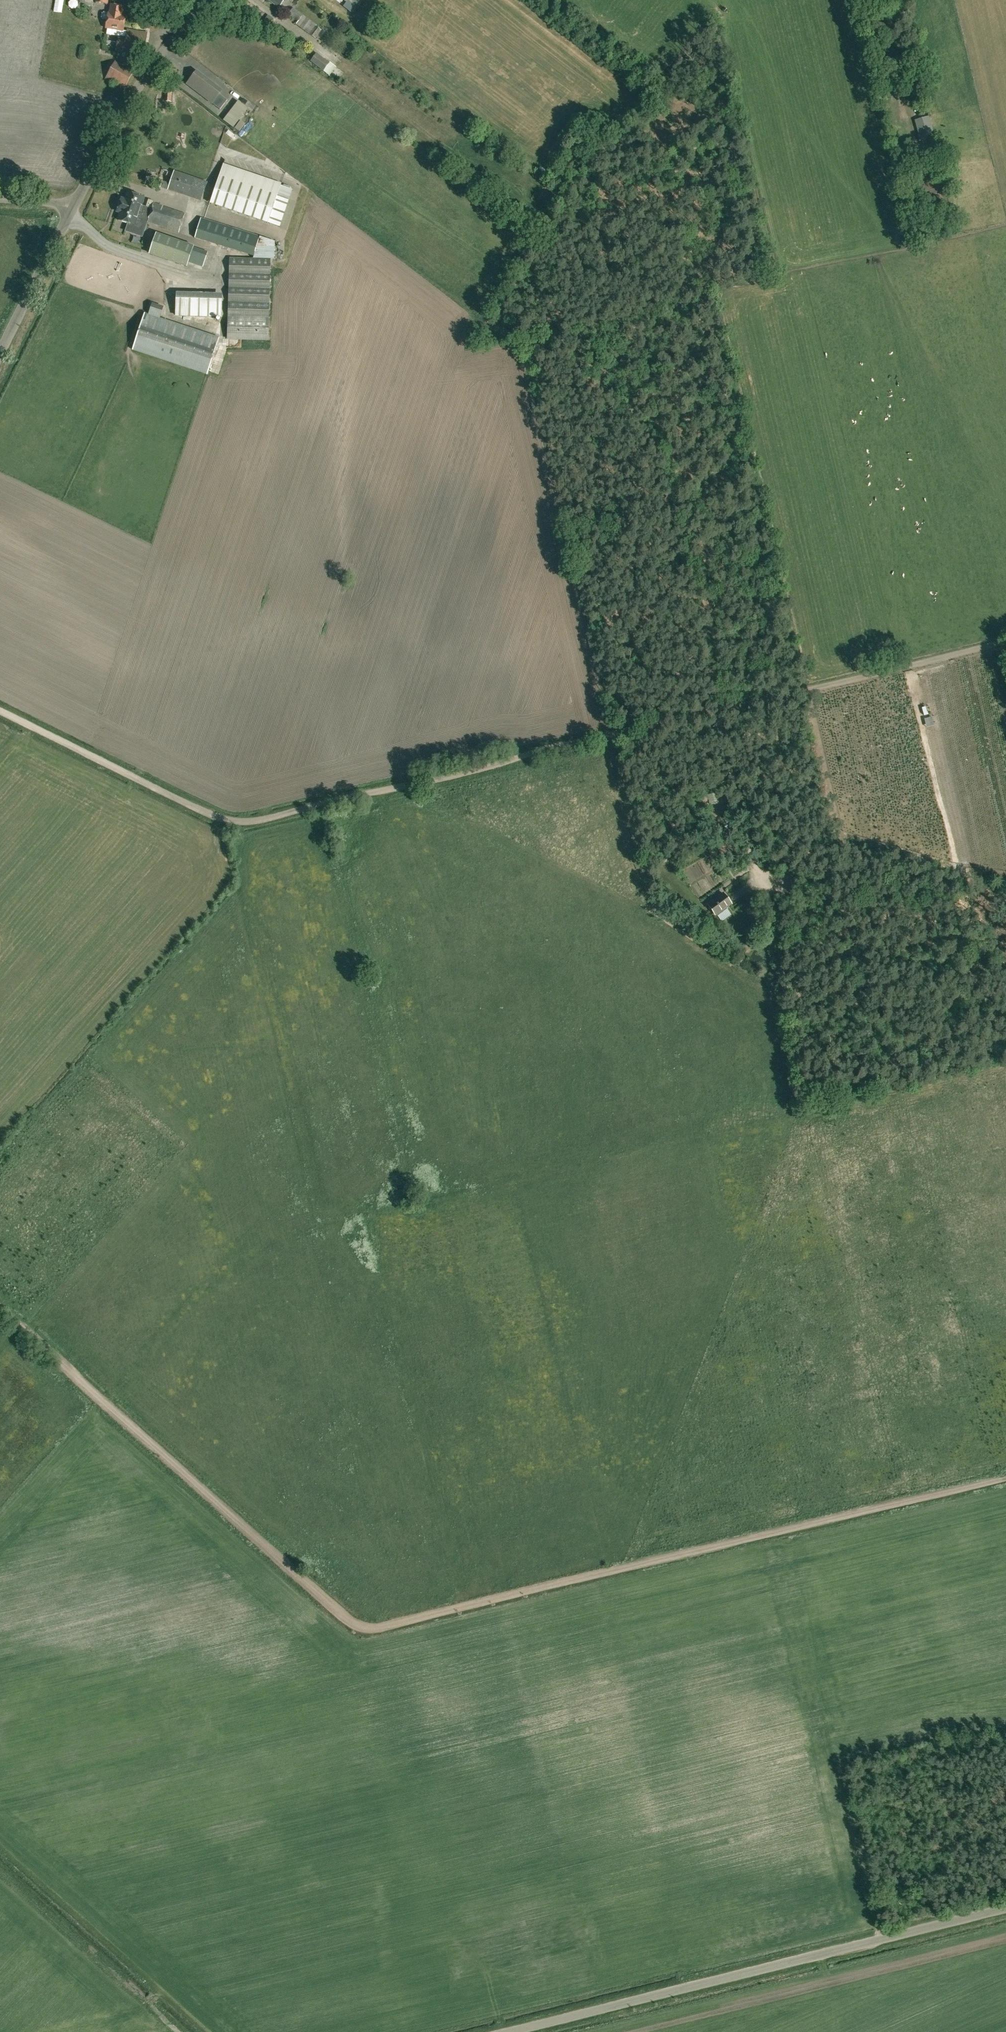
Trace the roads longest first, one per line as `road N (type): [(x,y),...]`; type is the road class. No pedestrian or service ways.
road 1 (track): [(1005,1483),(361,1628),(0,1309)]
road 2 (track): [(1005,642),(252,822),(222,820),(0,709)]
road 3 (unclassified): [(501,2031),(1005,1909)]
road 4 (unclassified): [(76,202),(127,105),(198,0)]
road 5 (unclassified): [(0,355),(76,202)]

